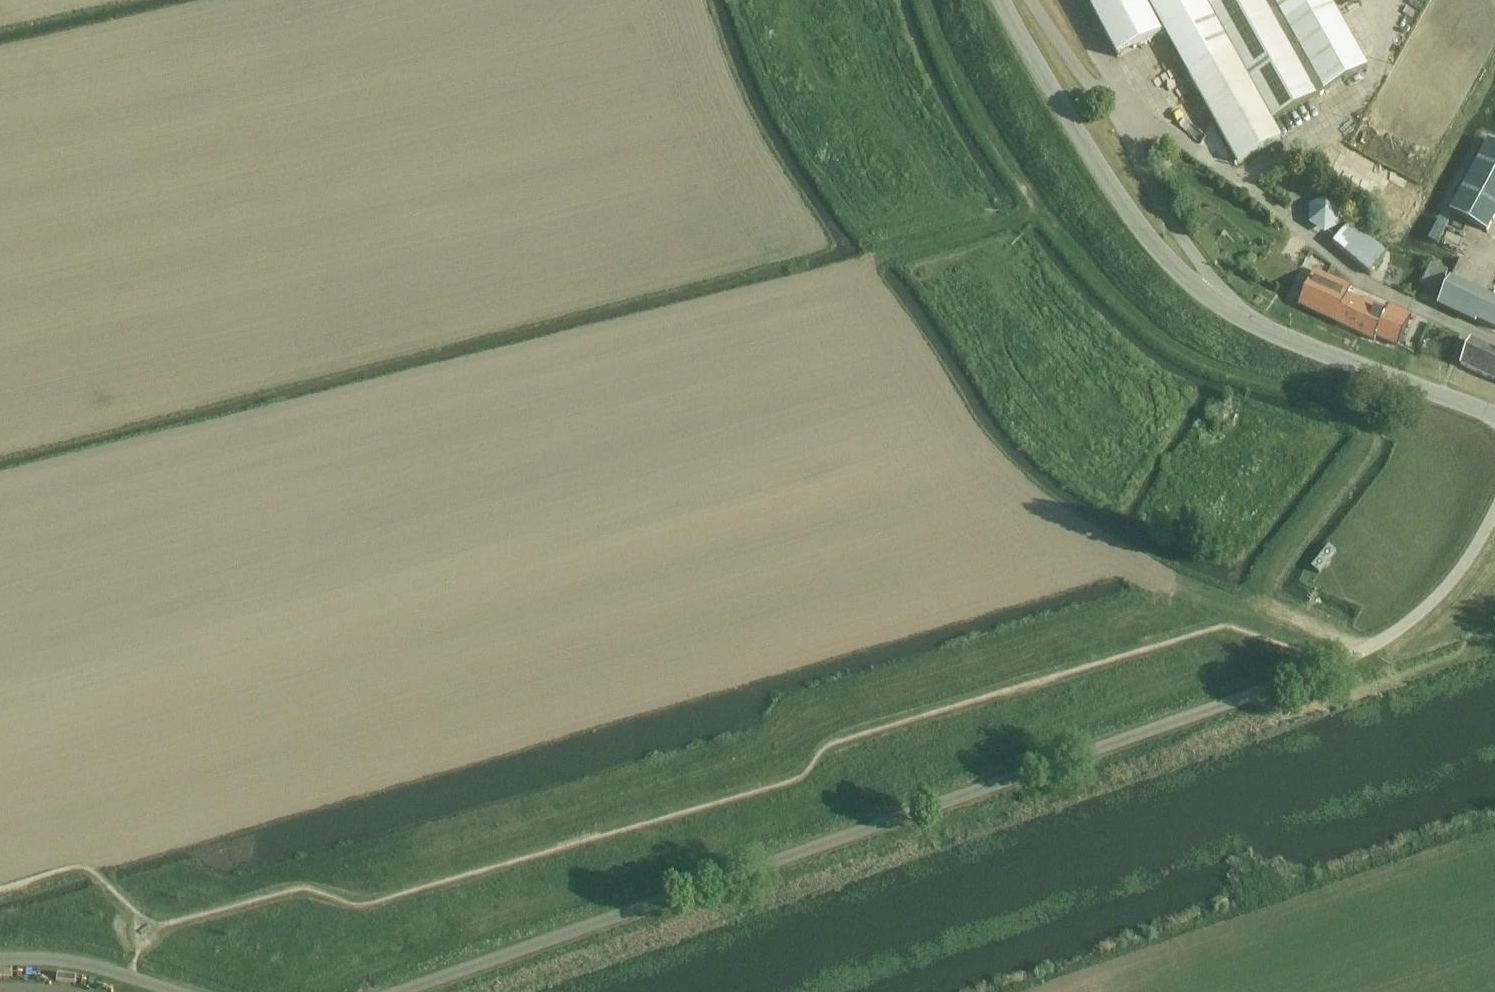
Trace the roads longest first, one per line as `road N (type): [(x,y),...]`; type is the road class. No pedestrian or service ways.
road 1 (unclassified): [(1494,506),(1466,563),(1429,605),(1394,633),(1308,676),(402,991)]
road 2 (unclassified): [(1494,340),(1376,293),(1276,212),(1120,114)]
road 3 (tertiary): [(1229,310),(1157,248),(1114,190),(1002,0)]
road 4 (tertiary): [(1494,416),(1229,310)]
road 5 (unclassified): [(1229,310),(1135,155),(1120,114)]
road 6 (unclassified): [(1120,114),(1091,87),(1031,0)]
road 7 (unclassified): [(1120,114),(1110,72),(1067,0)]

